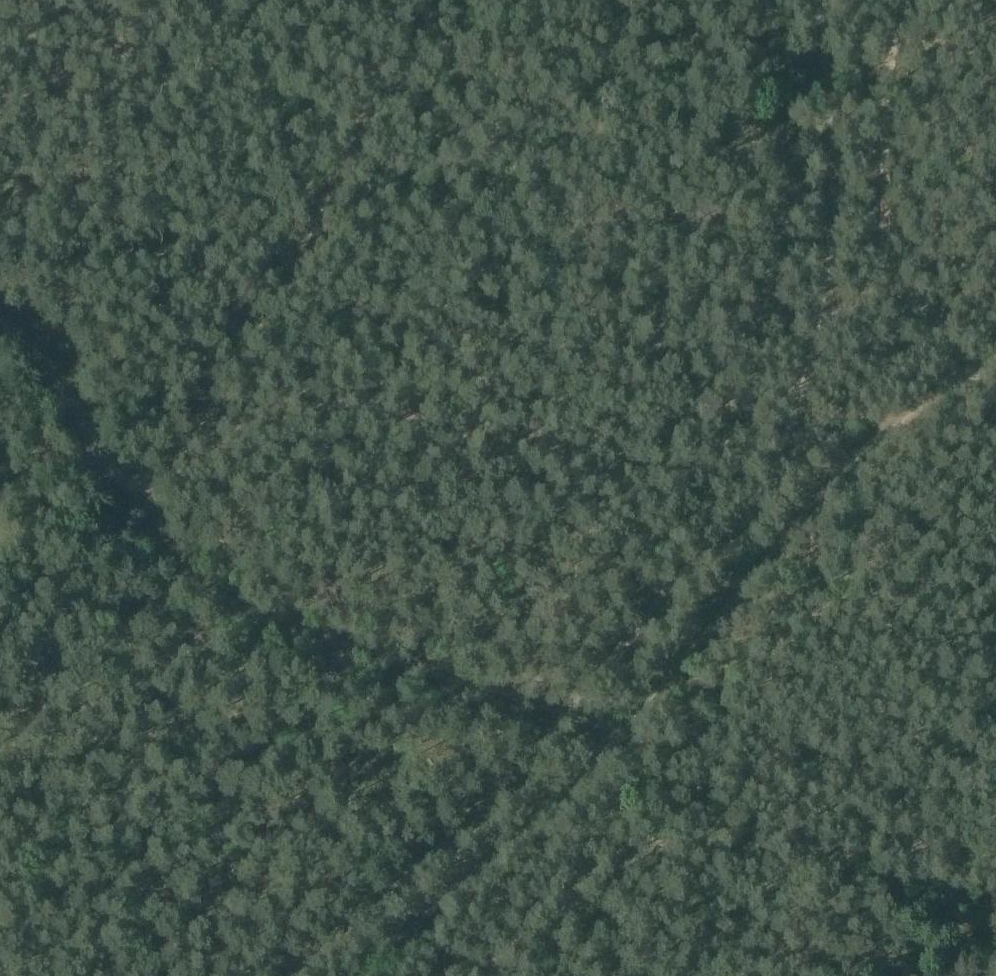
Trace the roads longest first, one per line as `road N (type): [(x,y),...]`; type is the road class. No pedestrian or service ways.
road 1 (track): [(995,911),(882,832),(346,648),(210,591),(143,490)]
road 2 (track): [(995,350),(924,407),(786,538),(539,799),(352,975)]
road 3 (track): [(825,313),(639,374),(587,409),(547,453),(317,408),(239,407),(170,487),(143,490),(119,478),(101,449)]
road 4 (track): [(469,0),(416,150),(341,290),(279,329),(250,373),(239,407)]
road 5 (track): [(0,801),(87,975)]
road 6 (track): [(101,449),(20,328),(0,321)]

